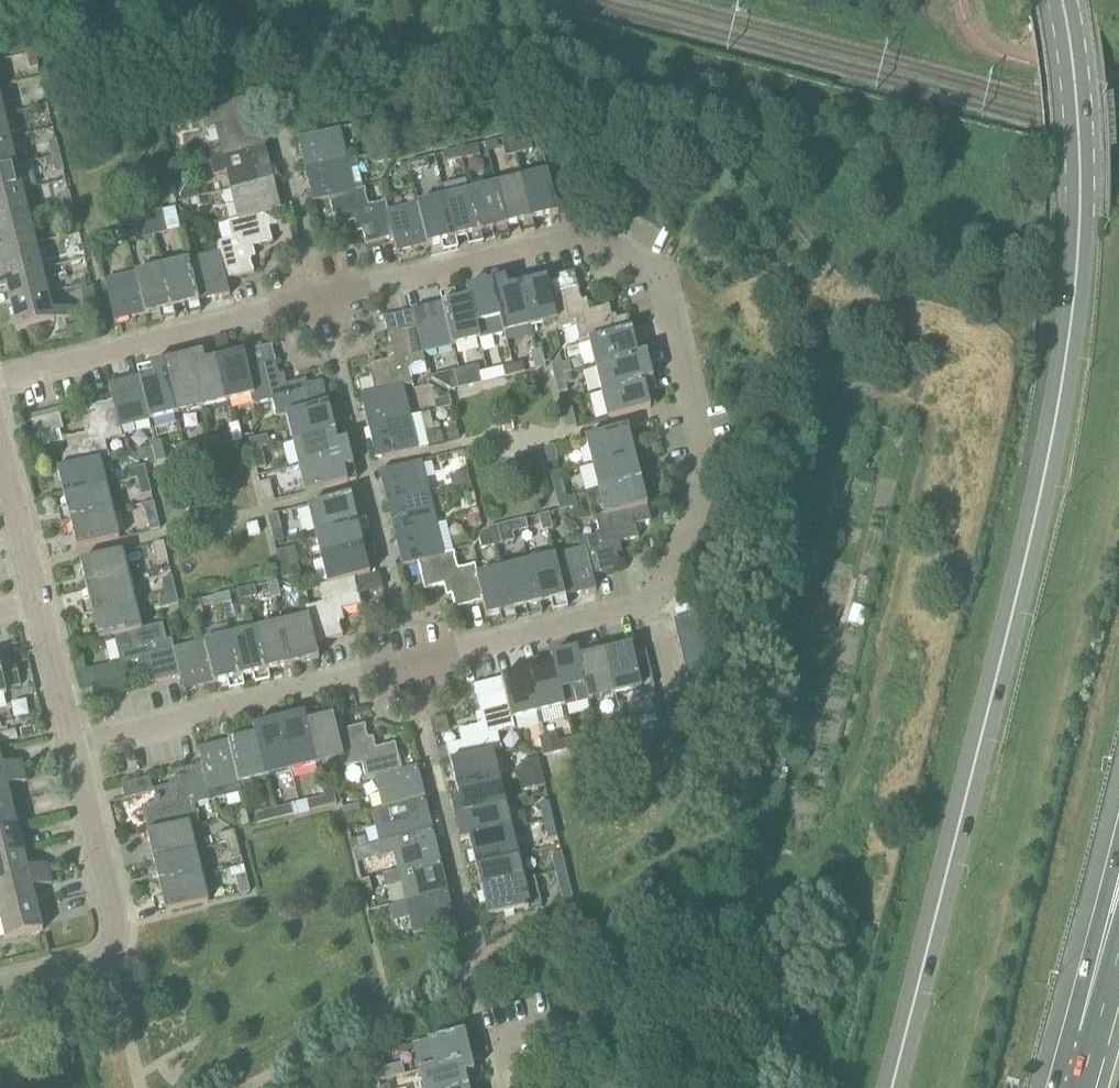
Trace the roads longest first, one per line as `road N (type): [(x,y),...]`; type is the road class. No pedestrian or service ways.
road 1 (residential): [(74,747),(654,605),(673,585),(708,462),(663,274),(592,234),(0,378)]
road 2 (primary): [(891,1087),(1032,535),(1070,334),(1078,147),(1060,0)]
road 3 (residential): [(0,989),(98,964),(115,943),(74,747)]
road 4 (residential): [(39,602),(0,447)]
road 5 (residential): [(74,747),(39,602)]
road 6 (motorway): [(1118,902),(1095,1038)]

